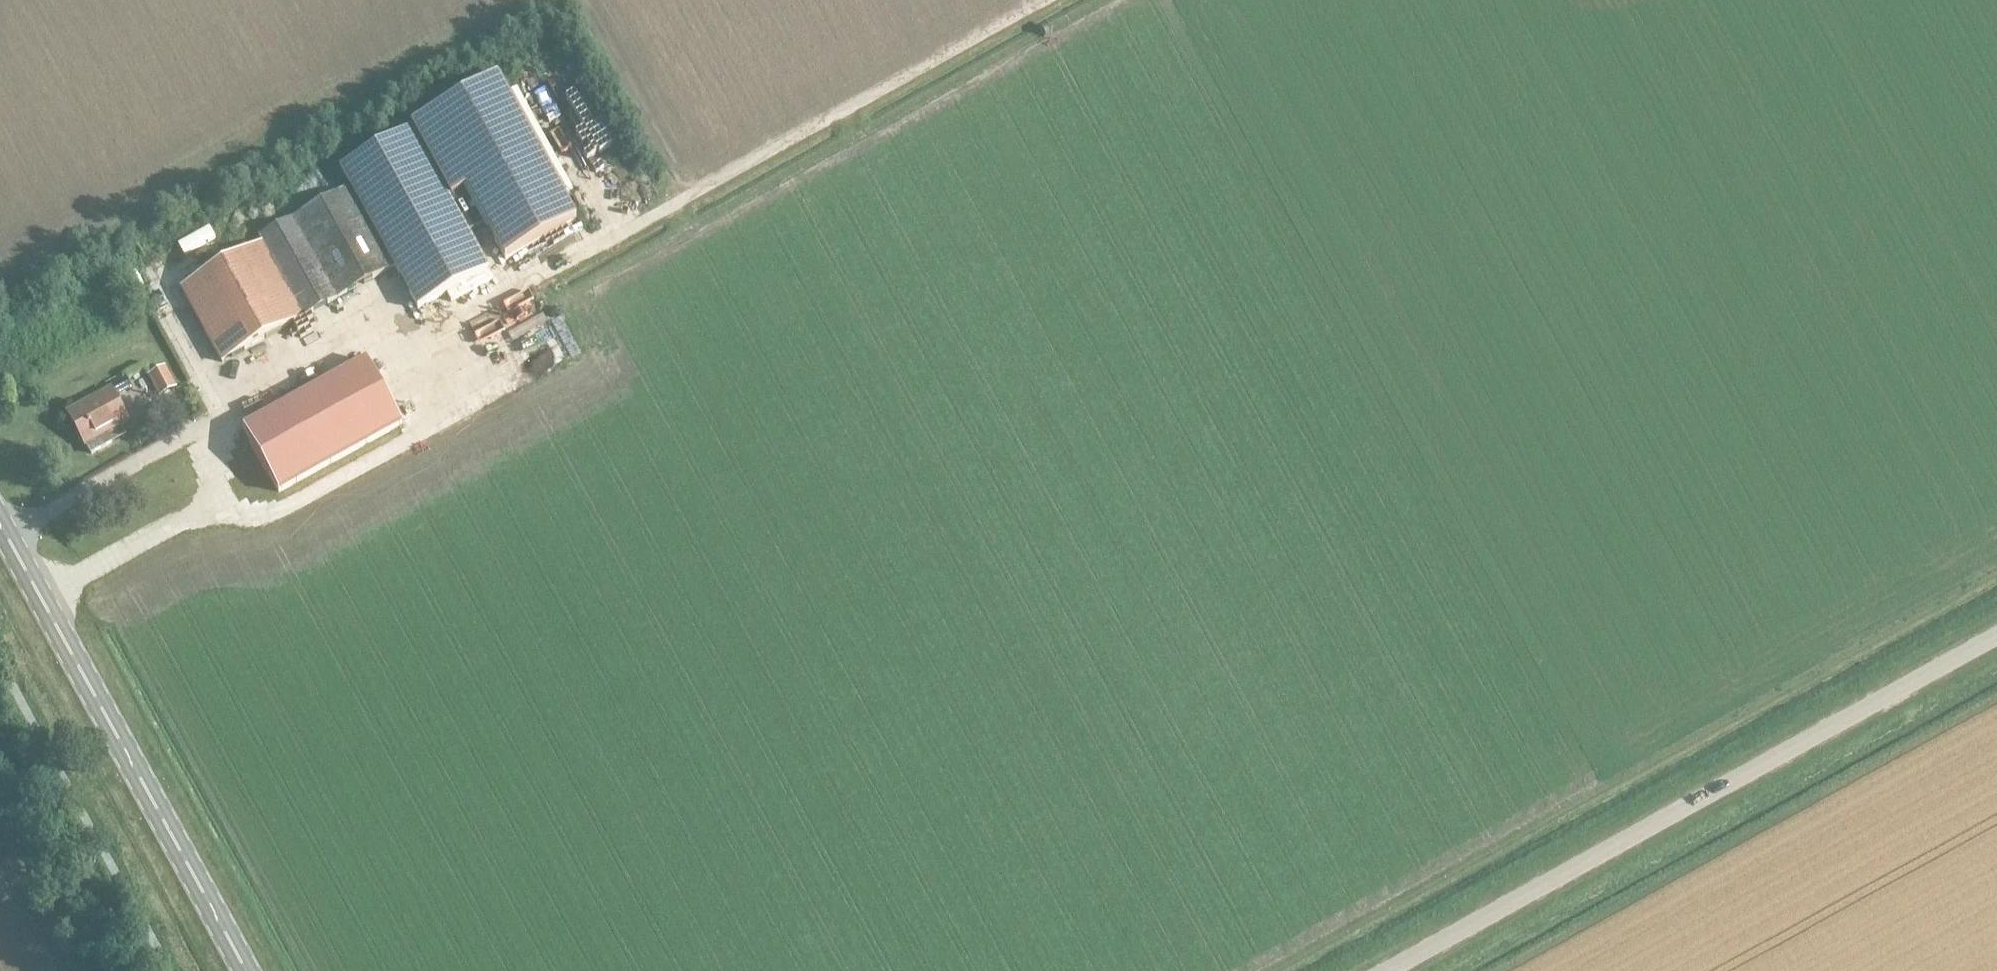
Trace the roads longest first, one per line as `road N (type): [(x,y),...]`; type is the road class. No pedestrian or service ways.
road 1 (unclassified): [(1381,970),(1996,629)]
road 2 (secondary): [(244,970),(0,527)]

